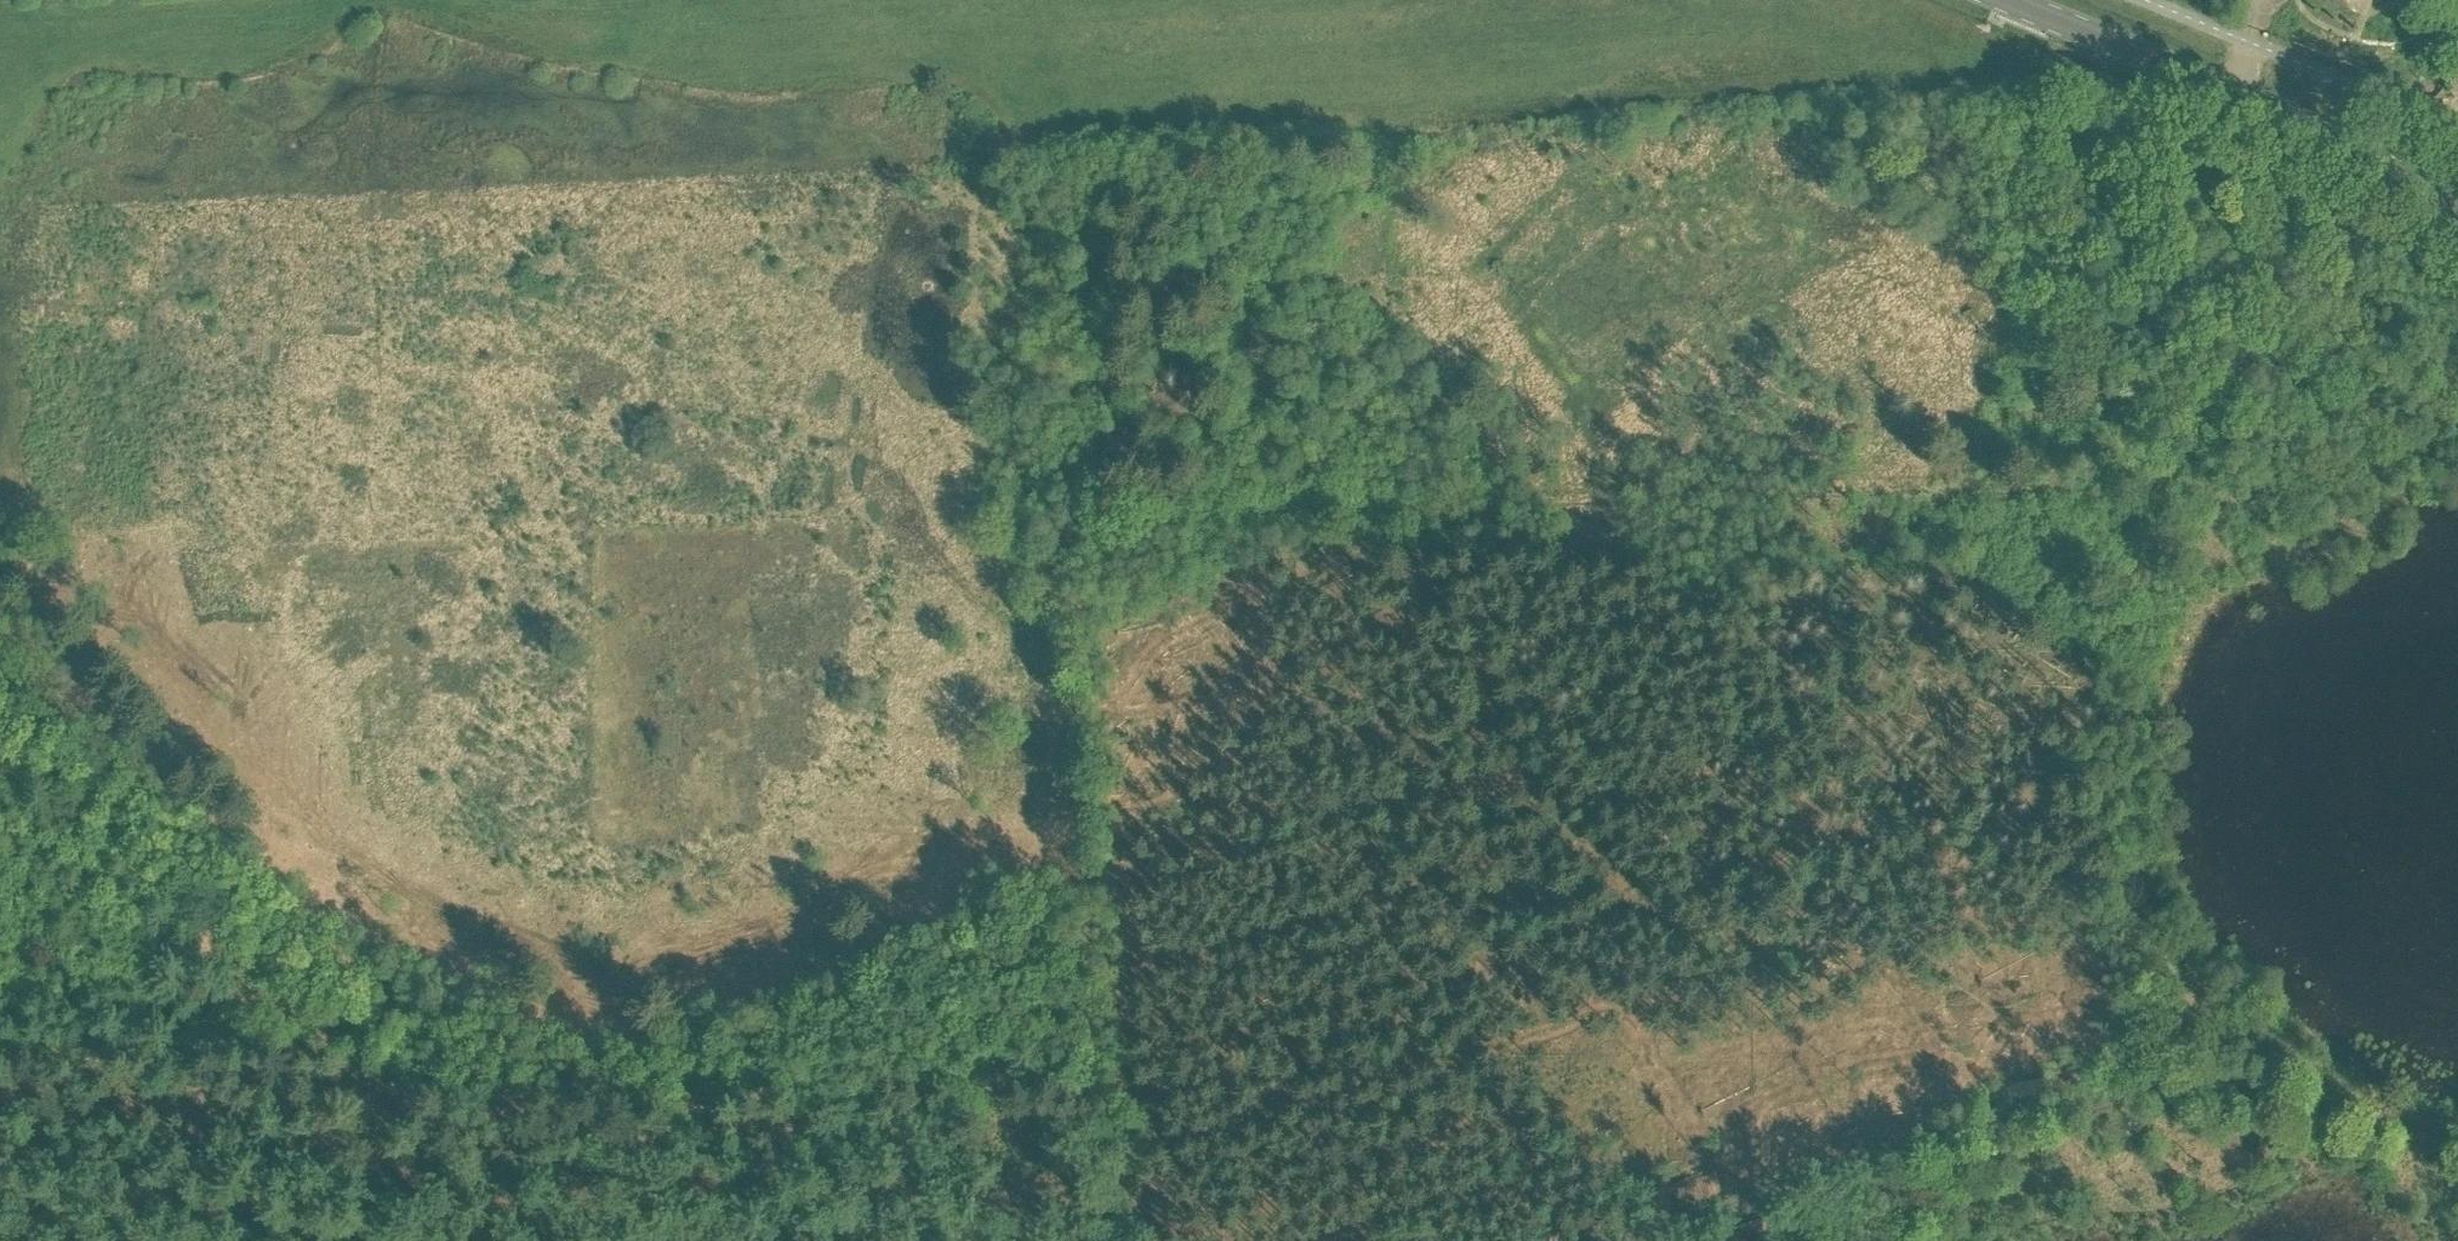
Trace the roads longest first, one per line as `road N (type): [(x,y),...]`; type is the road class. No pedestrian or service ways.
road 1 (track): [(2457,1135),(2299,1109),(2243,1157),(2170,1188),(1971,1240)]
road 2 (secondary): [(2457,209),(2297,123),(2000,0)]

